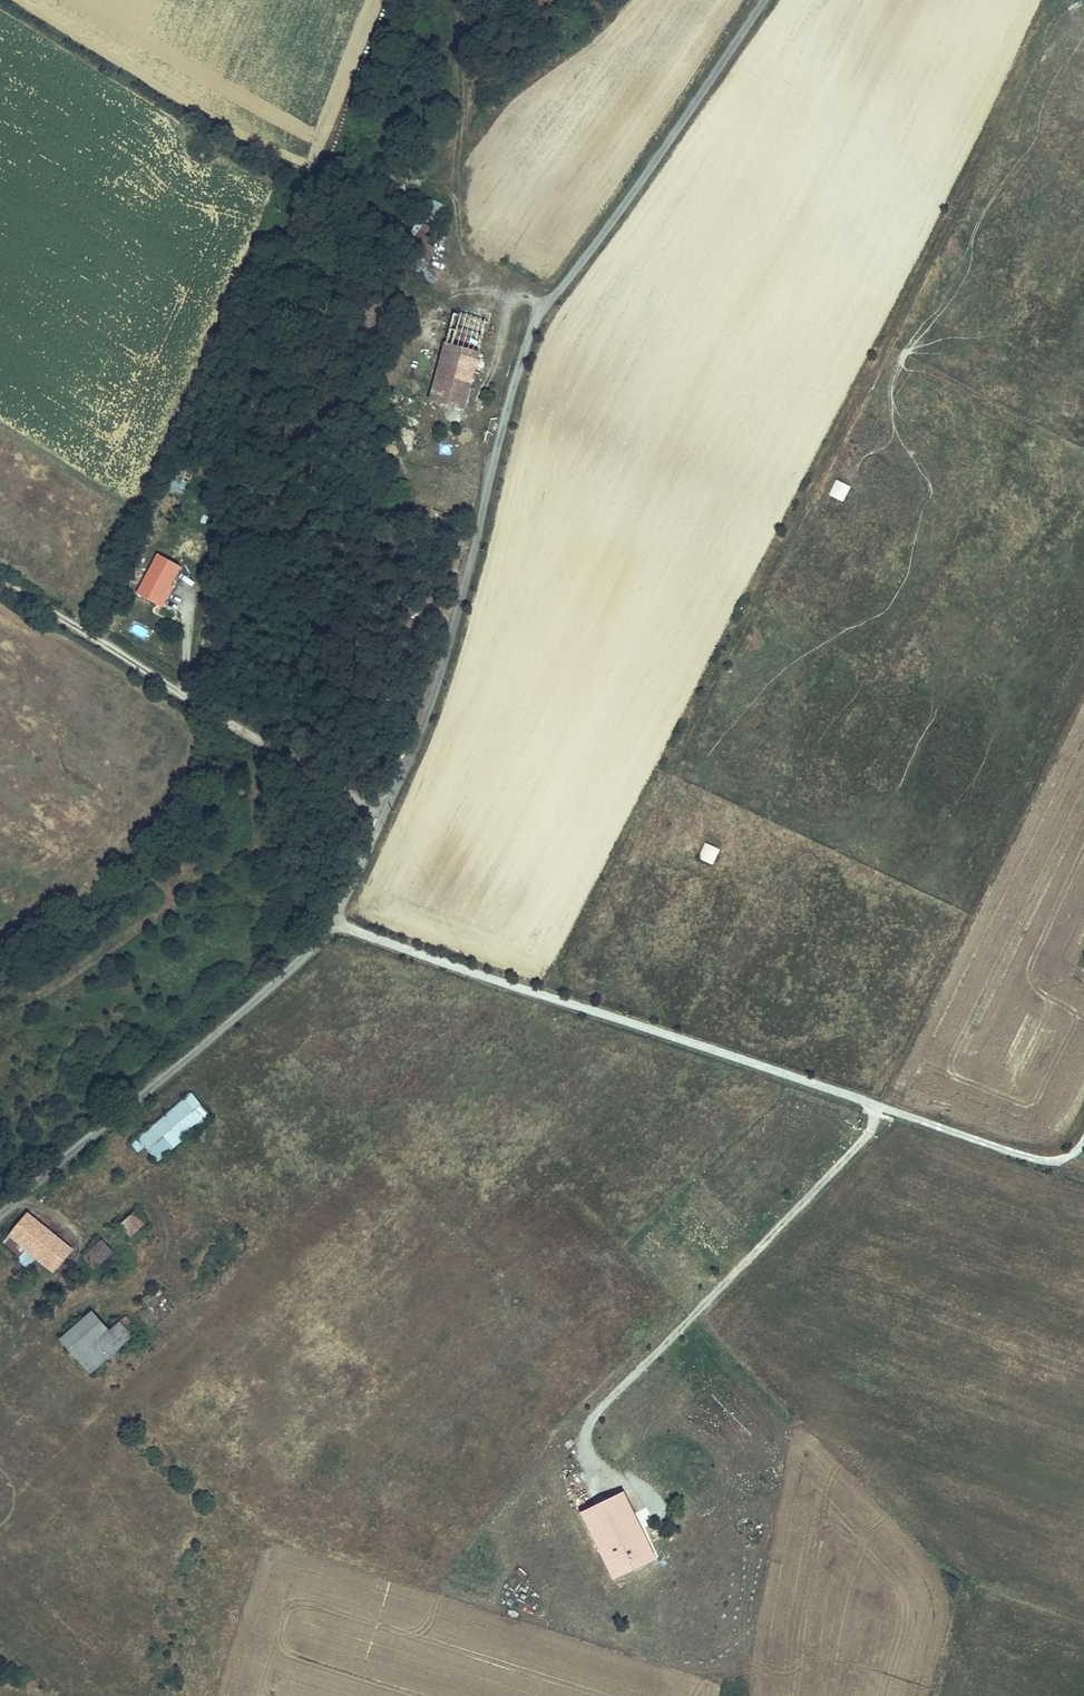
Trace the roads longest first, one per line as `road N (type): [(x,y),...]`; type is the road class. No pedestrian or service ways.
road 1 (unclassified): [(0,1213),(334,921),(426,713),(534,326),(765,0)]

